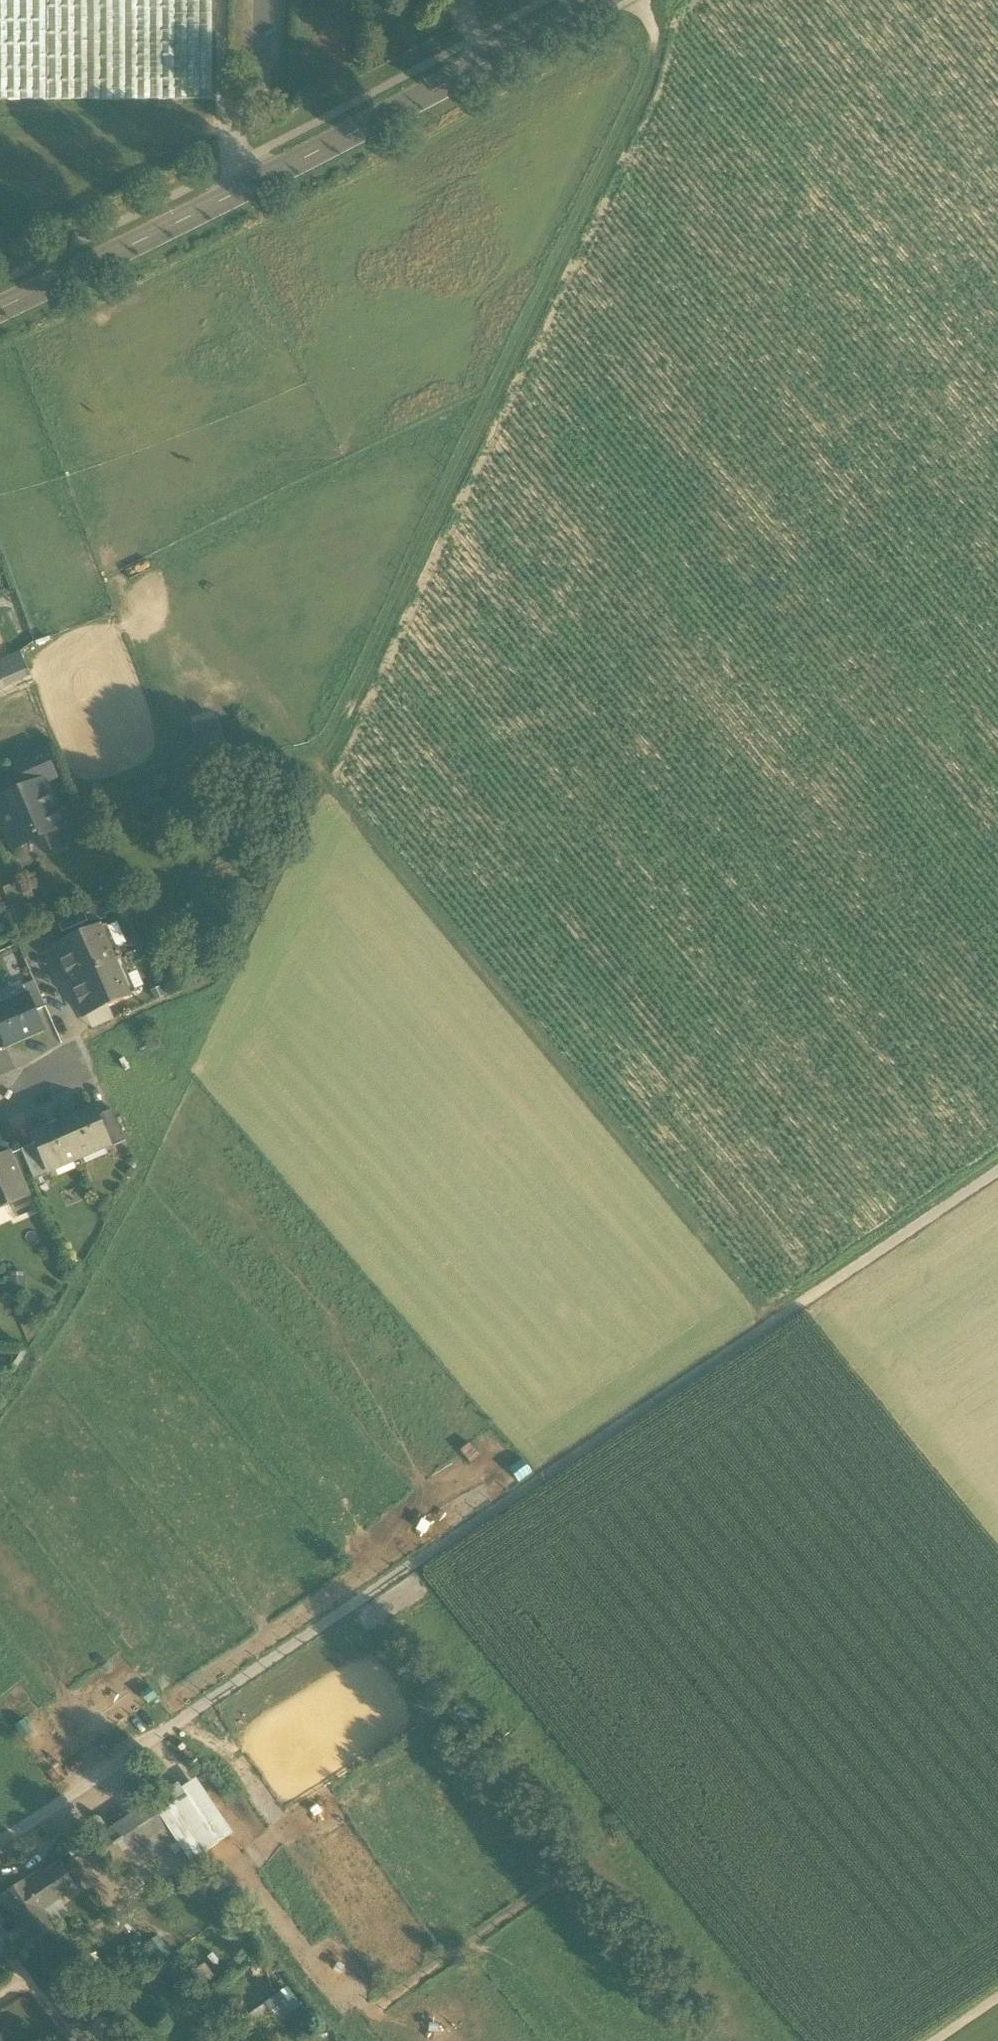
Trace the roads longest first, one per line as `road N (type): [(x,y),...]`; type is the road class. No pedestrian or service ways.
road 1 (track): [(635,0),(660,46),(322,791),(771,1324)]
road 2 (track): [(997,1172),(0,1842)]
road 3 (tertiary): [(0,308),(361,129),(598,0)]
road 4 (track): [(322,791),(237,753),(88,797)]

